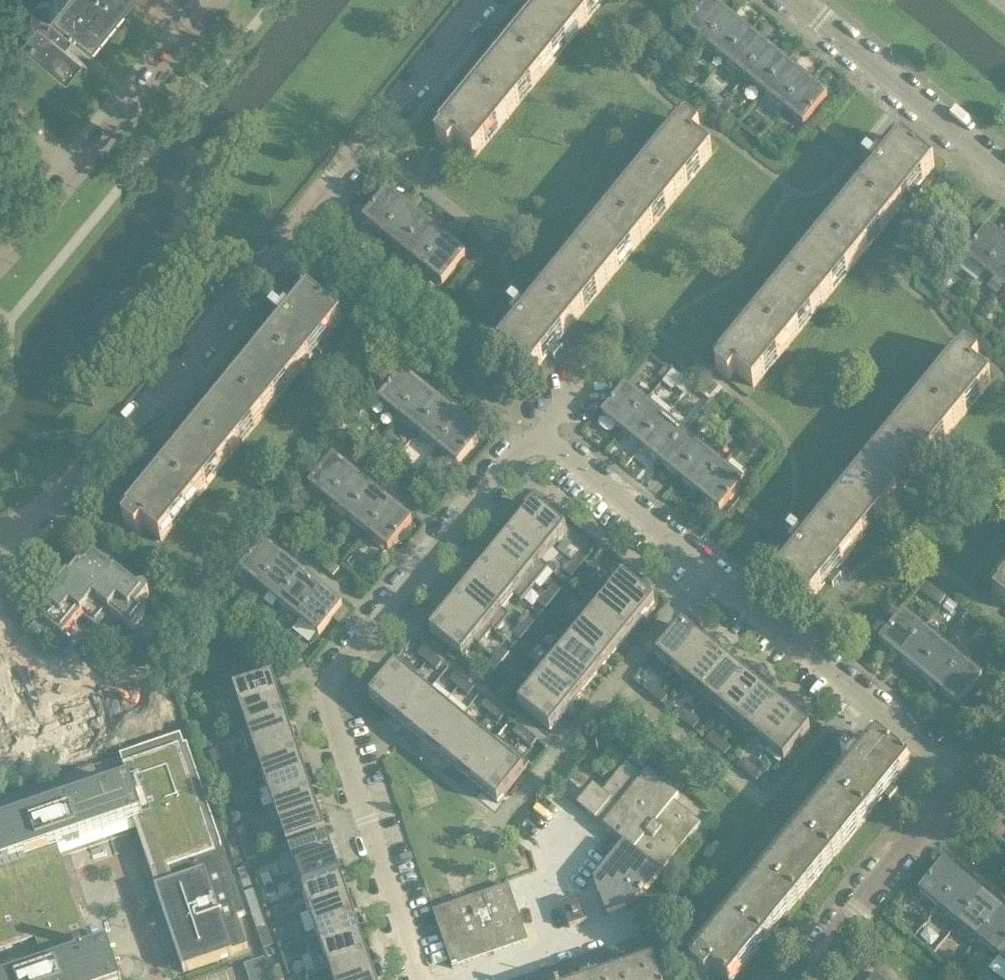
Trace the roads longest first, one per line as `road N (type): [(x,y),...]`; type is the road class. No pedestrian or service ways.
road 1 (residential): [(0,536),(52,499),(137,418),(480,0)]
road 2 (residential): [(422,979),(323,688),(541,434)]
road 3 (residential): [(965,779),(541,434)]
road 4 (residential): [(799,0),(1004,168)]
road 5 (residential): [(801,979),(965,779)]
road 6 (residential): [(215,0),(77,170)]
road 7 (residential): [(559,949),(539,892),(554,880),(553,863),(583,823)]

